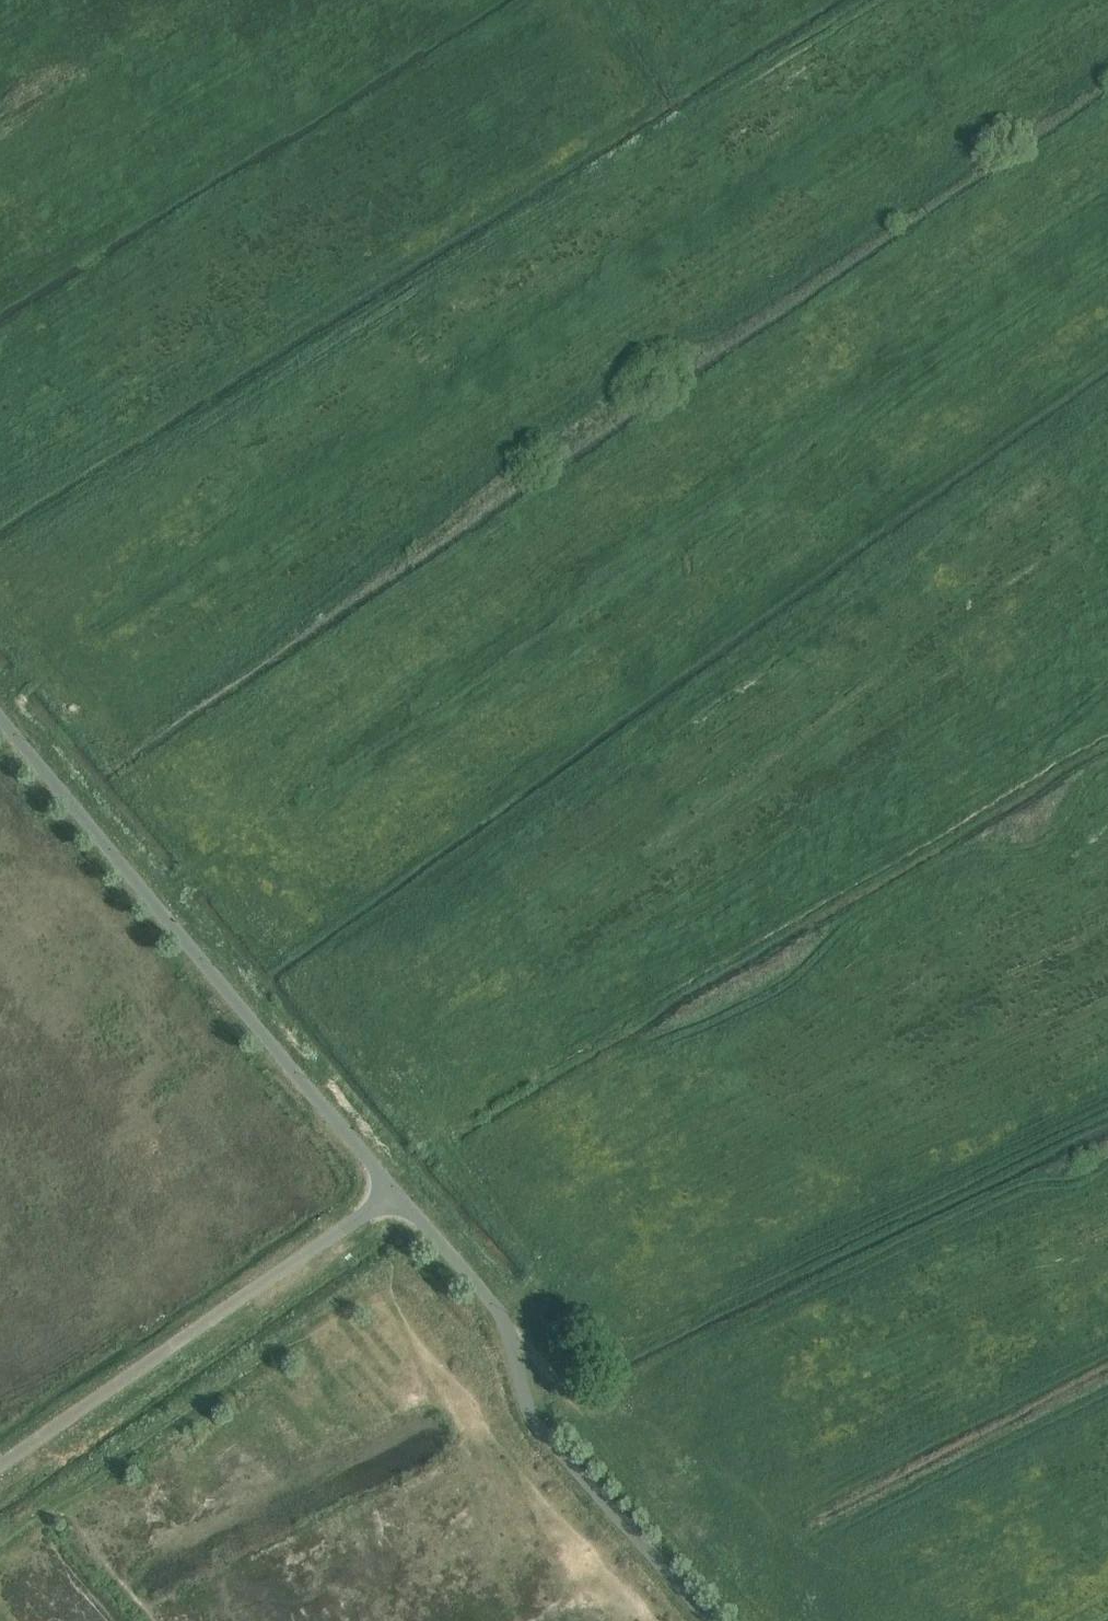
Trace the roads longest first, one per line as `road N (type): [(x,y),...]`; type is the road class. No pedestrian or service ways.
road 1 (unclassified): [(0,1465),(396,1193)]

